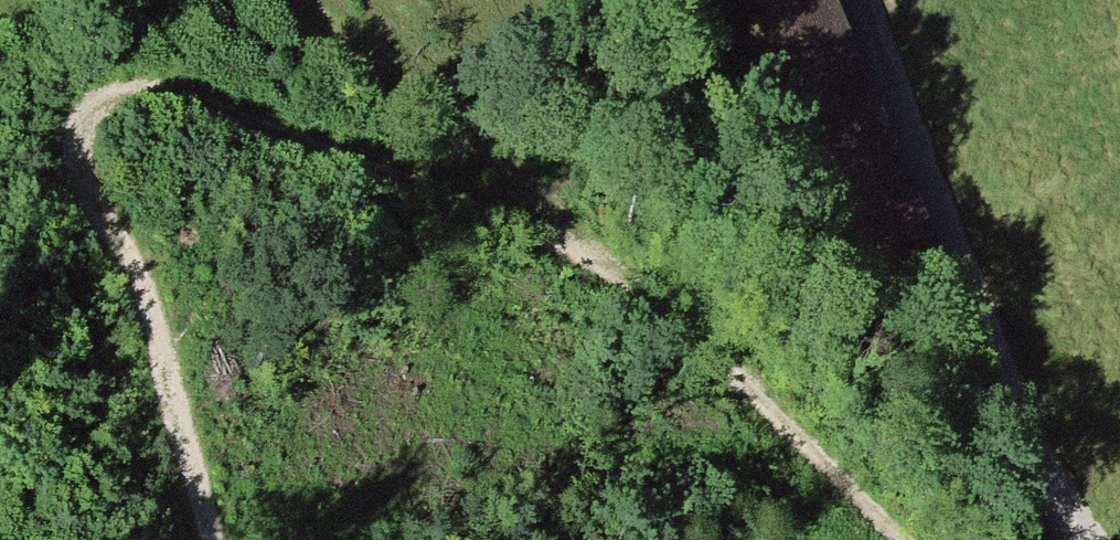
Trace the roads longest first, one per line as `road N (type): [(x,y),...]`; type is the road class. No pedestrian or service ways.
road 1 (track): [(218,539),(167,332),(128,237),(84,171),(77,126),(99,98),(157,90),(564,239),(896,539)]
road 2 (track): [(564,239),(281,0)]
road 3 (residential): [(1005,346),(878,0)]
road 4 (track): [(1094,539),(1005,346)]

